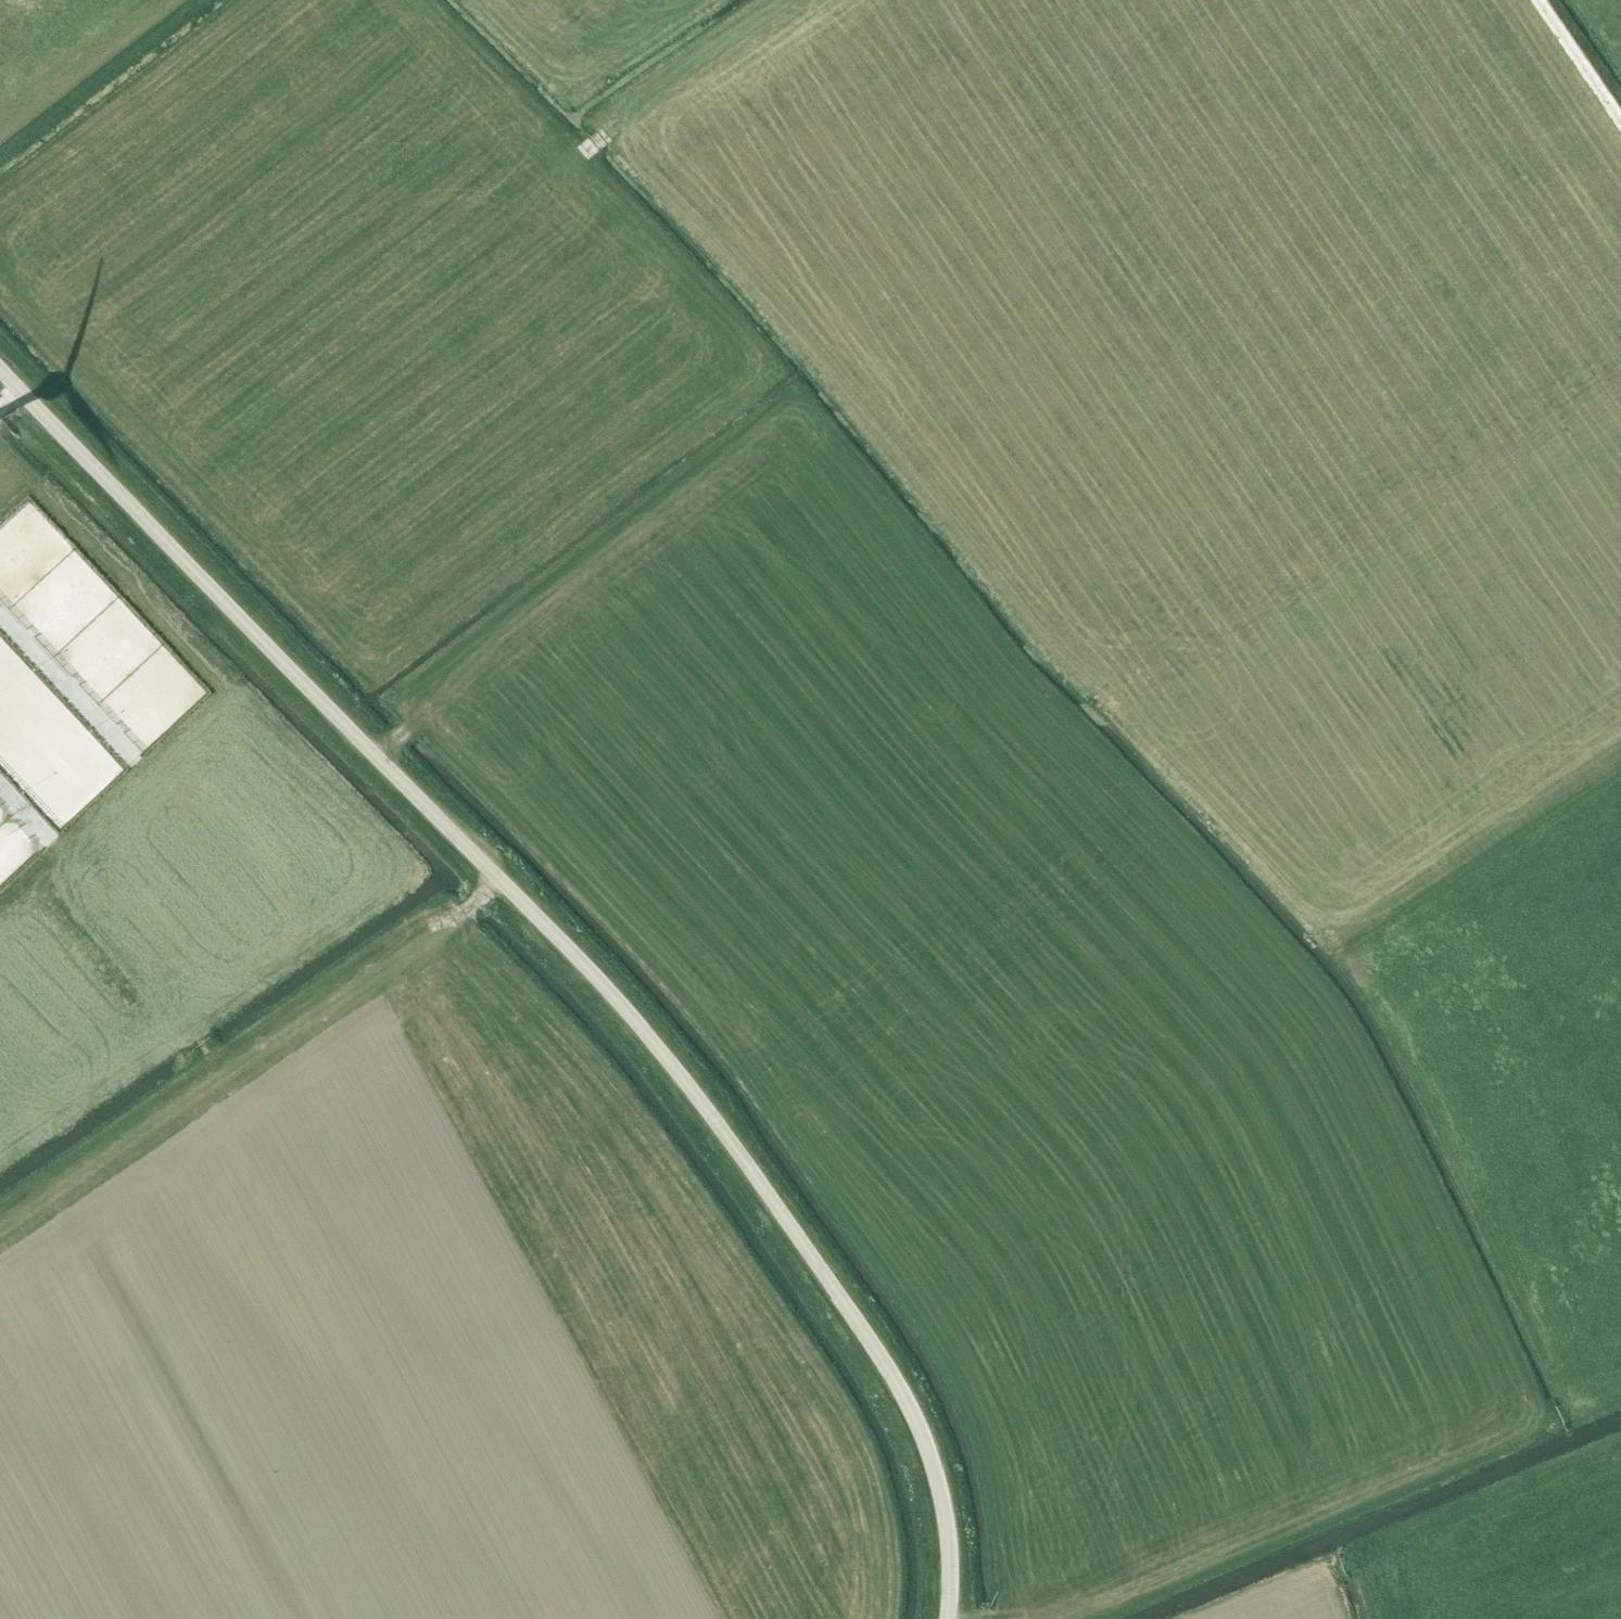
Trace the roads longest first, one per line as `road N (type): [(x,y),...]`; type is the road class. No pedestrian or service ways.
road 1 (unclassified): [(946,1618),(950,1547),(930,1457),(894,1378),(635,1018),(0,369)]

